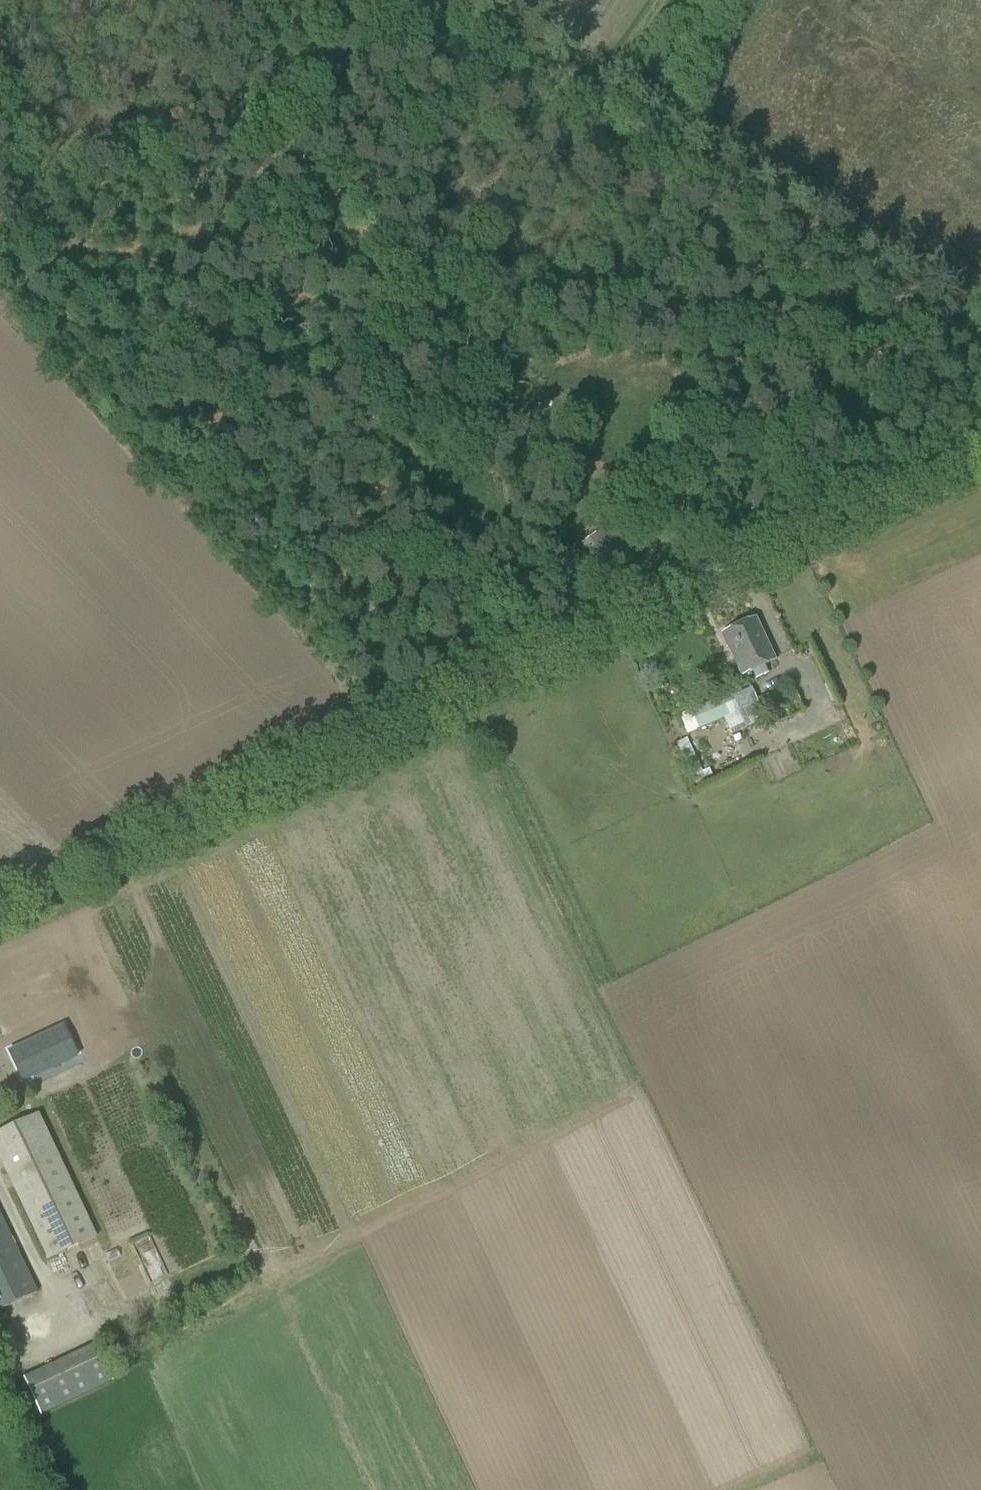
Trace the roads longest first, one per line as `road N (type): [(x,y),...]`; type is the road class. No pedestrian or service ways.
road 1 (unclassified): [(0,907),(980,456)]
road 2 (unclassified): [(980,364),(427,0)]
road 3 (track): [(588,104),(656,0)]

